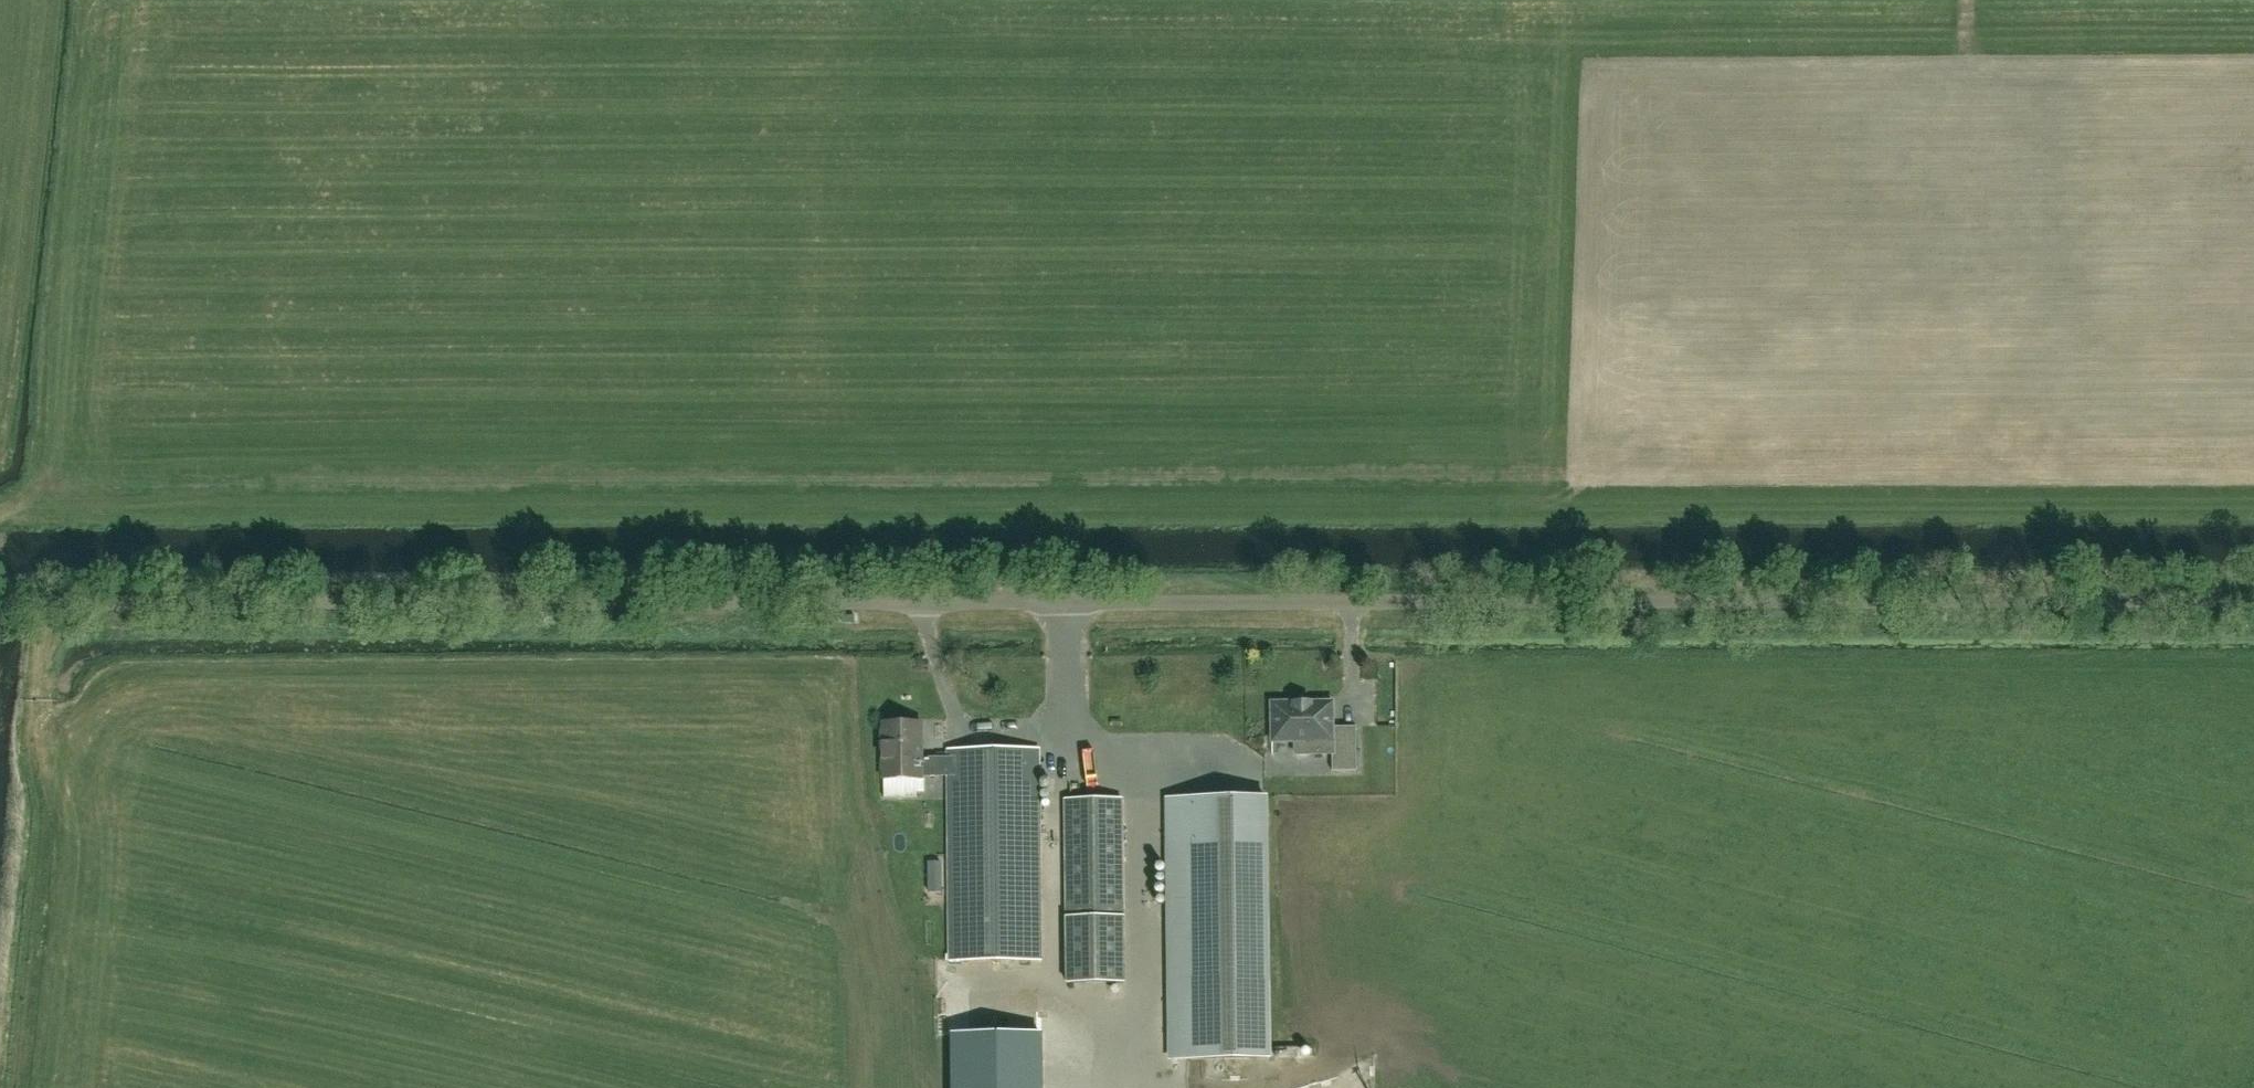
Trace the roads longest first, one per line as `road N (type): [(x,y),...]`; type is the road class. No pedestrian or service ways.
road 1 (unclassified): [(2253,600),(0,604)]

